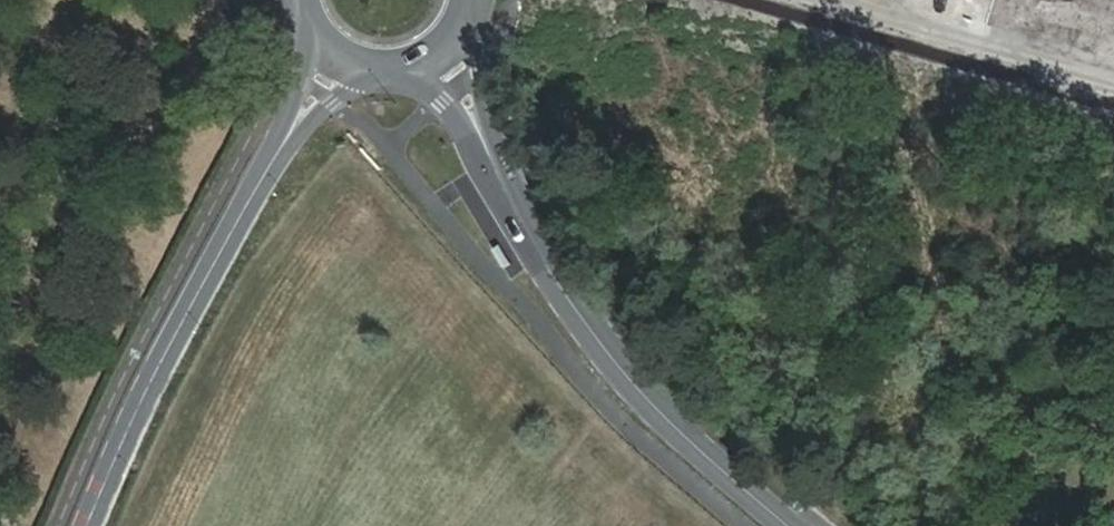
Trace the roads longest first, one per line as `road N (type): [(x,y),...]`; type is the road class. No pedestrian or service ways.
road 1 (tertiary): [(788,525),(647,398),(583,321),(496,174),(443,49)]
road 2 (secondary): [(87,525),(243,208),(345,57)]
road 3 (residential): [(1113,81),(835,0)]

